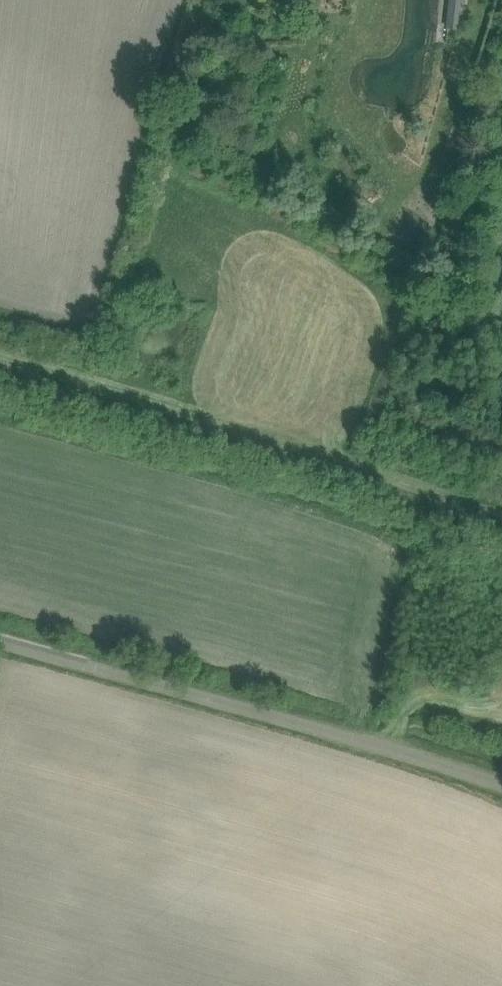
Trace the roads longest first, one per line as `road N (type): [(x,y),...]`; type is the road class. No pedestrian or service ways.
road 1 (unclassified): [(501,783),(0,640)]

